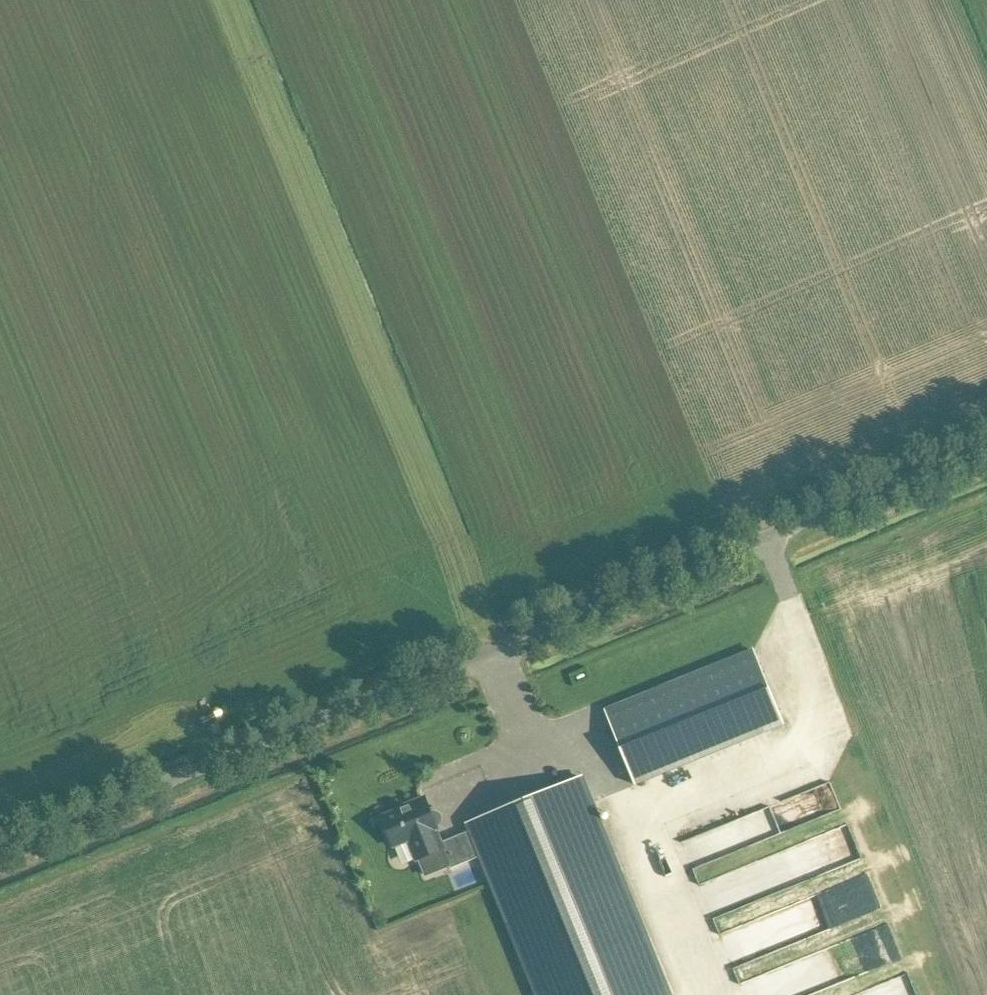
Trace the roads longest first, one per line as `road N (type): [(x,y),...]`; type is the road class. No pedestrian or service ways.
road 1 (unclassified): [(0,851),(986,444)]

